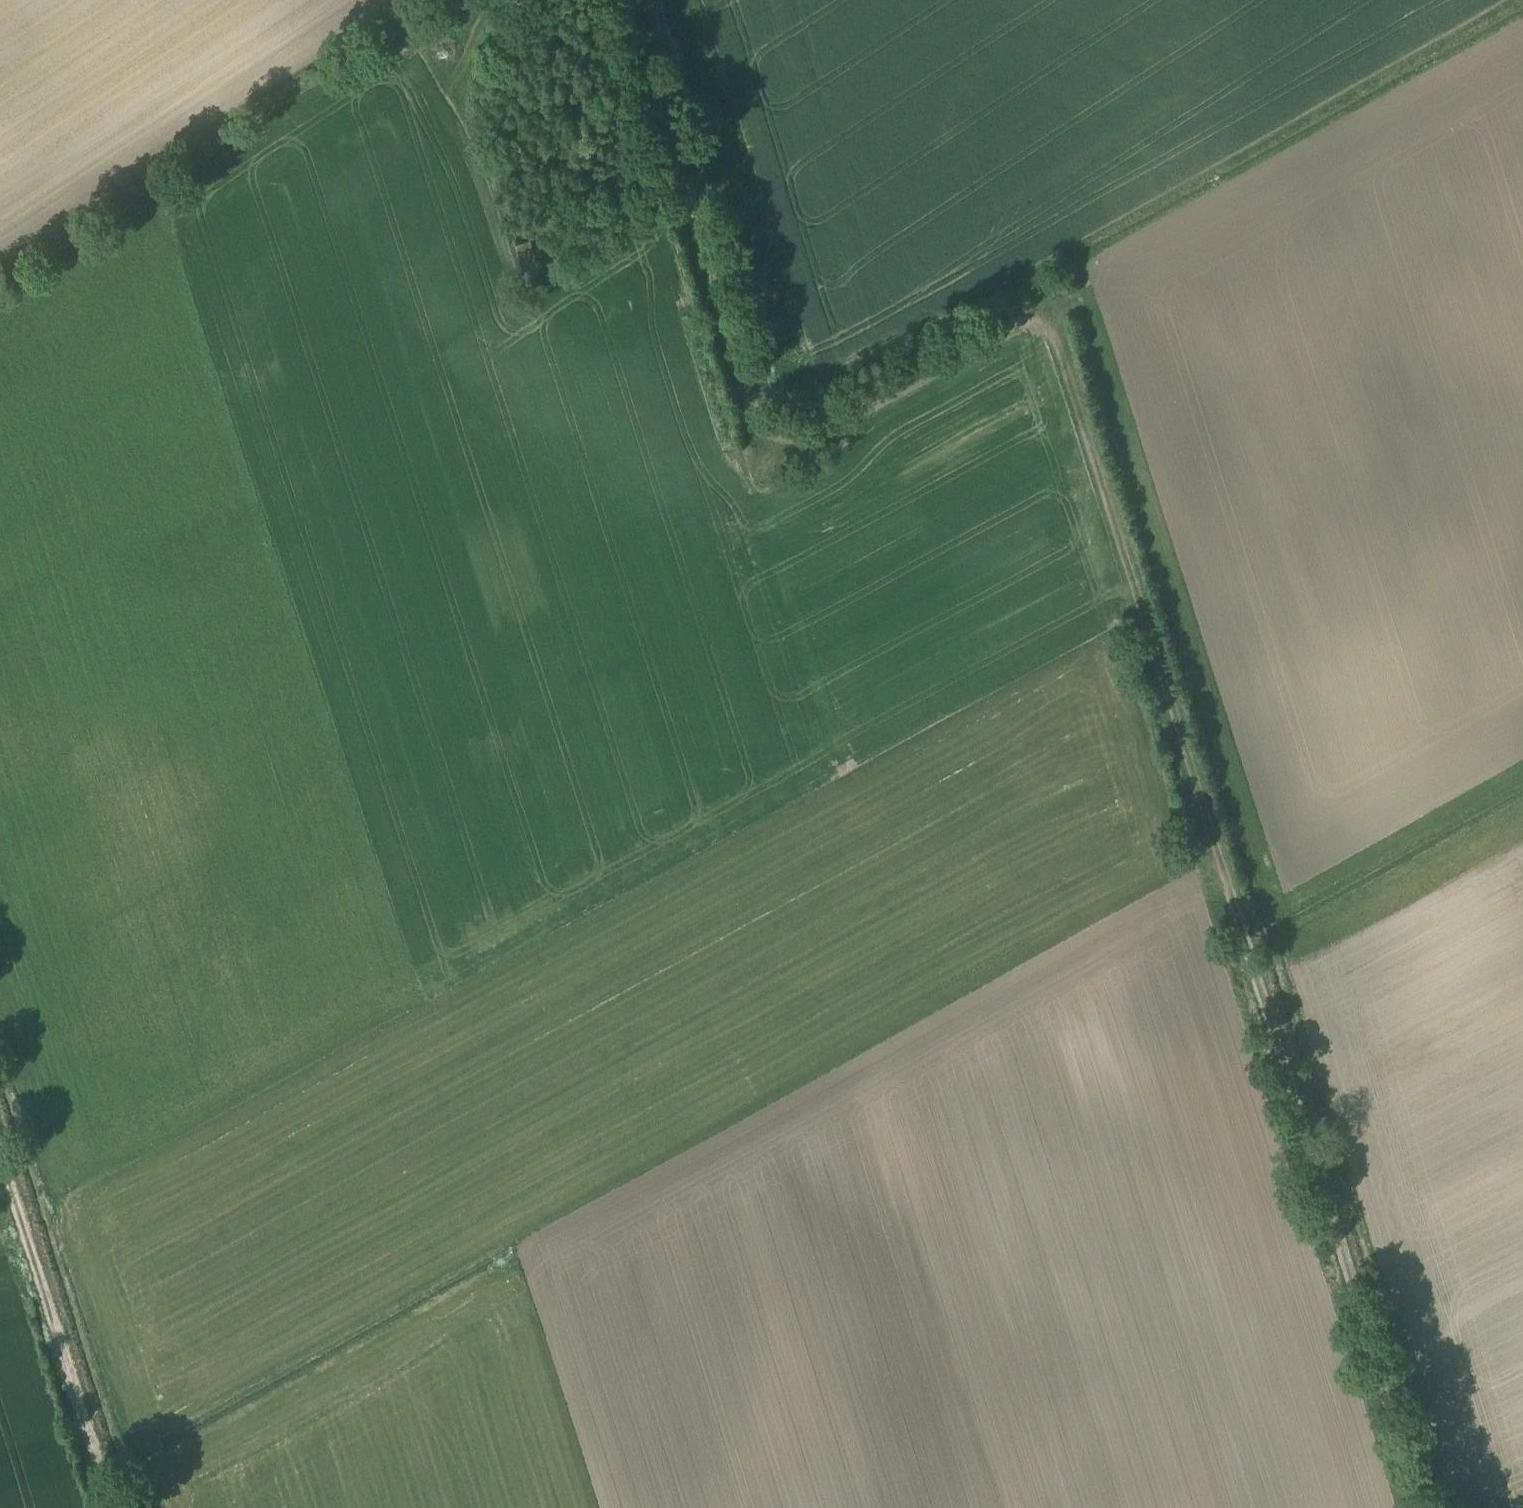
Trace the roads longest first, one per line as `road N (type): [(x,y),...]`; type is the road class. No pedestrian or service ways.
road 1 (track): [(624,0),(761,448),(777,455),(1028,313),(1049,322),(1419,1507)]
road 2 (track): [(118,1507),(0,1126)]

